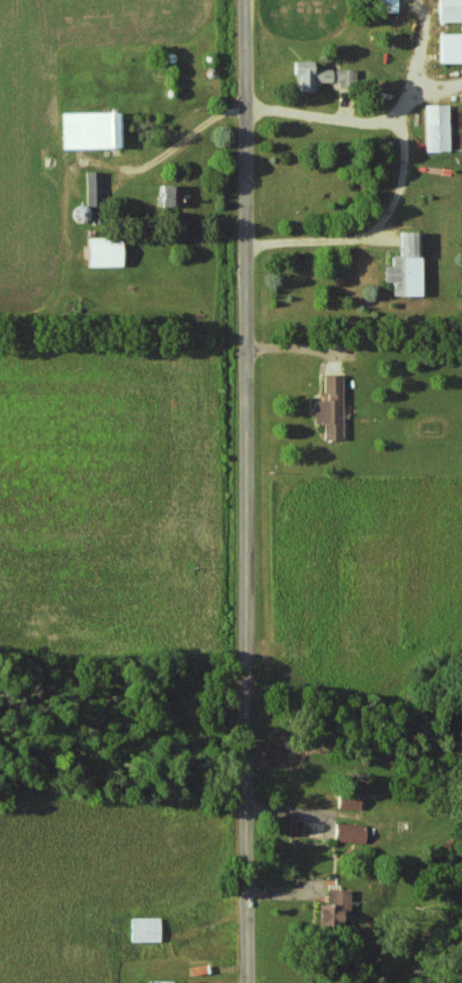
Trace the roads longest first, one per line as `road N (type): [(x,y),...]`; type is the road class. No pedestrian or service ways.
road 1 (residential): [(246,982),(245,0)]

